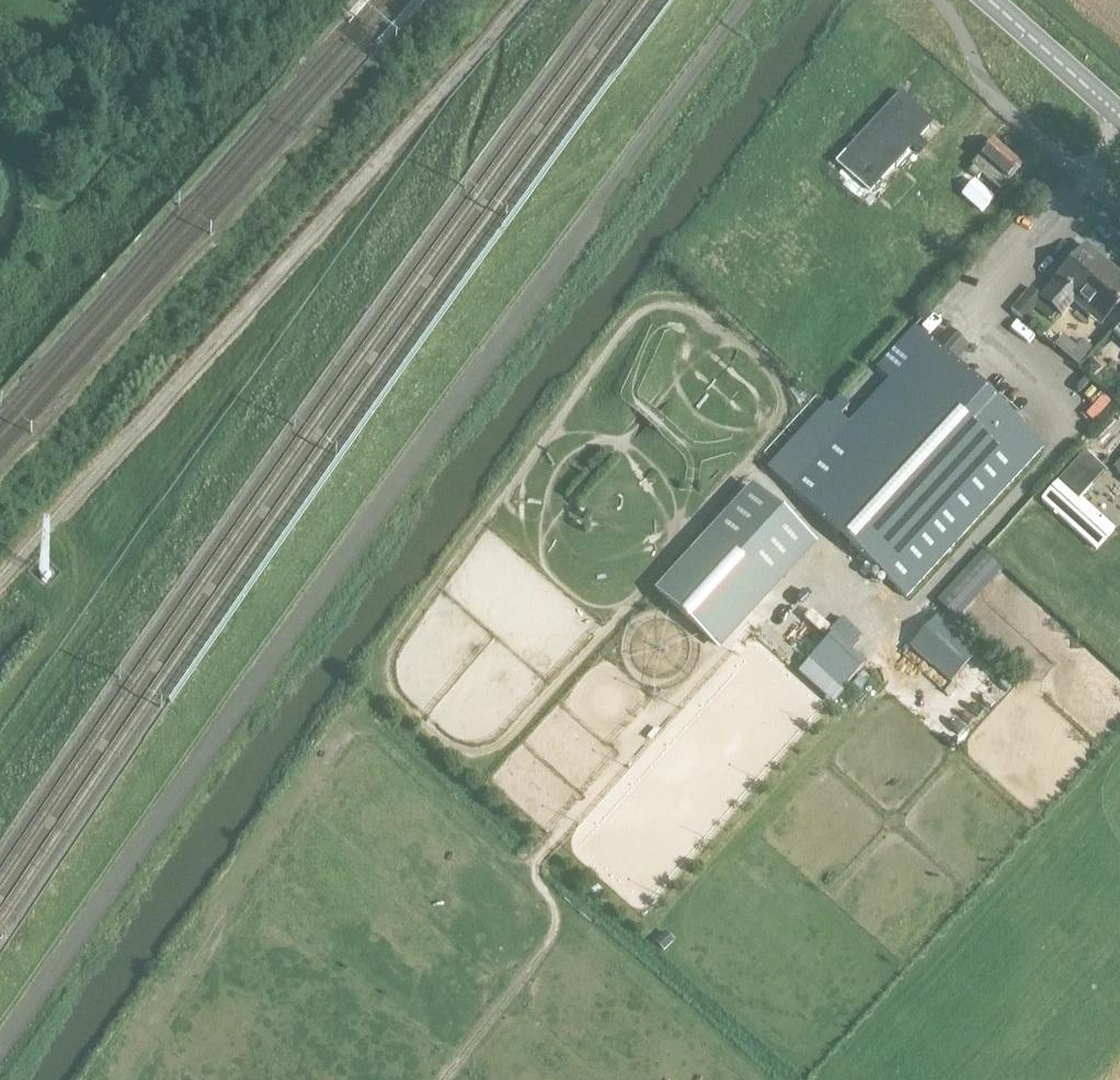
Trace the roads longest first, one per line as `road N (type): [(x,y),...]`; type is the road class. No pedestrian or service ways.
road 1 (track): [(0,711),(476,48)]
road 2 (track): [(0,285),(52,212),(32,153),(0,116)]
road 3 (secondary): [(1119,115),(990,0)]
road 4 (track): [(39,656),(82,561),(74,543),(41,535)]
road 5 (residential): [(1099,192),(989,90)]

